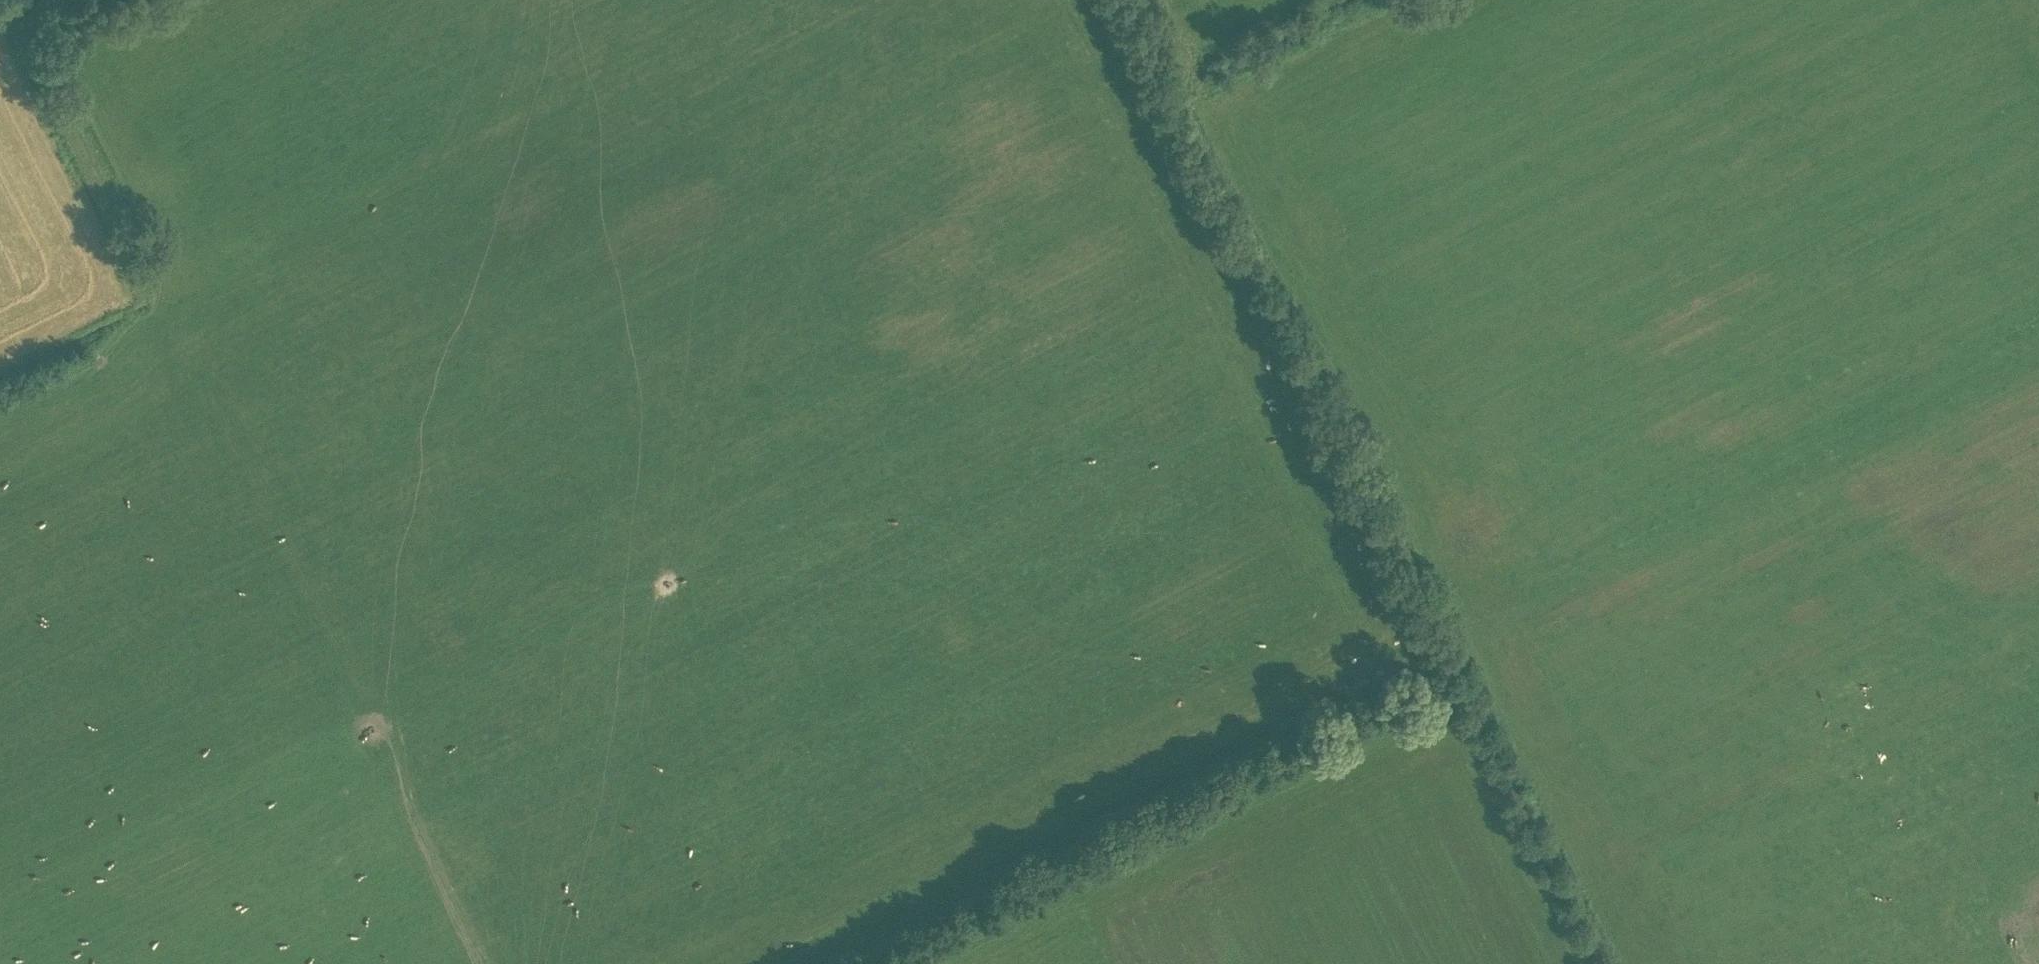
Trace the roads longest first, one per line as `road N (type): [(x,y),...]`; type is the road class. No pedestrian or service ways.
road 1 (track): [(6,0),(151,295)]

